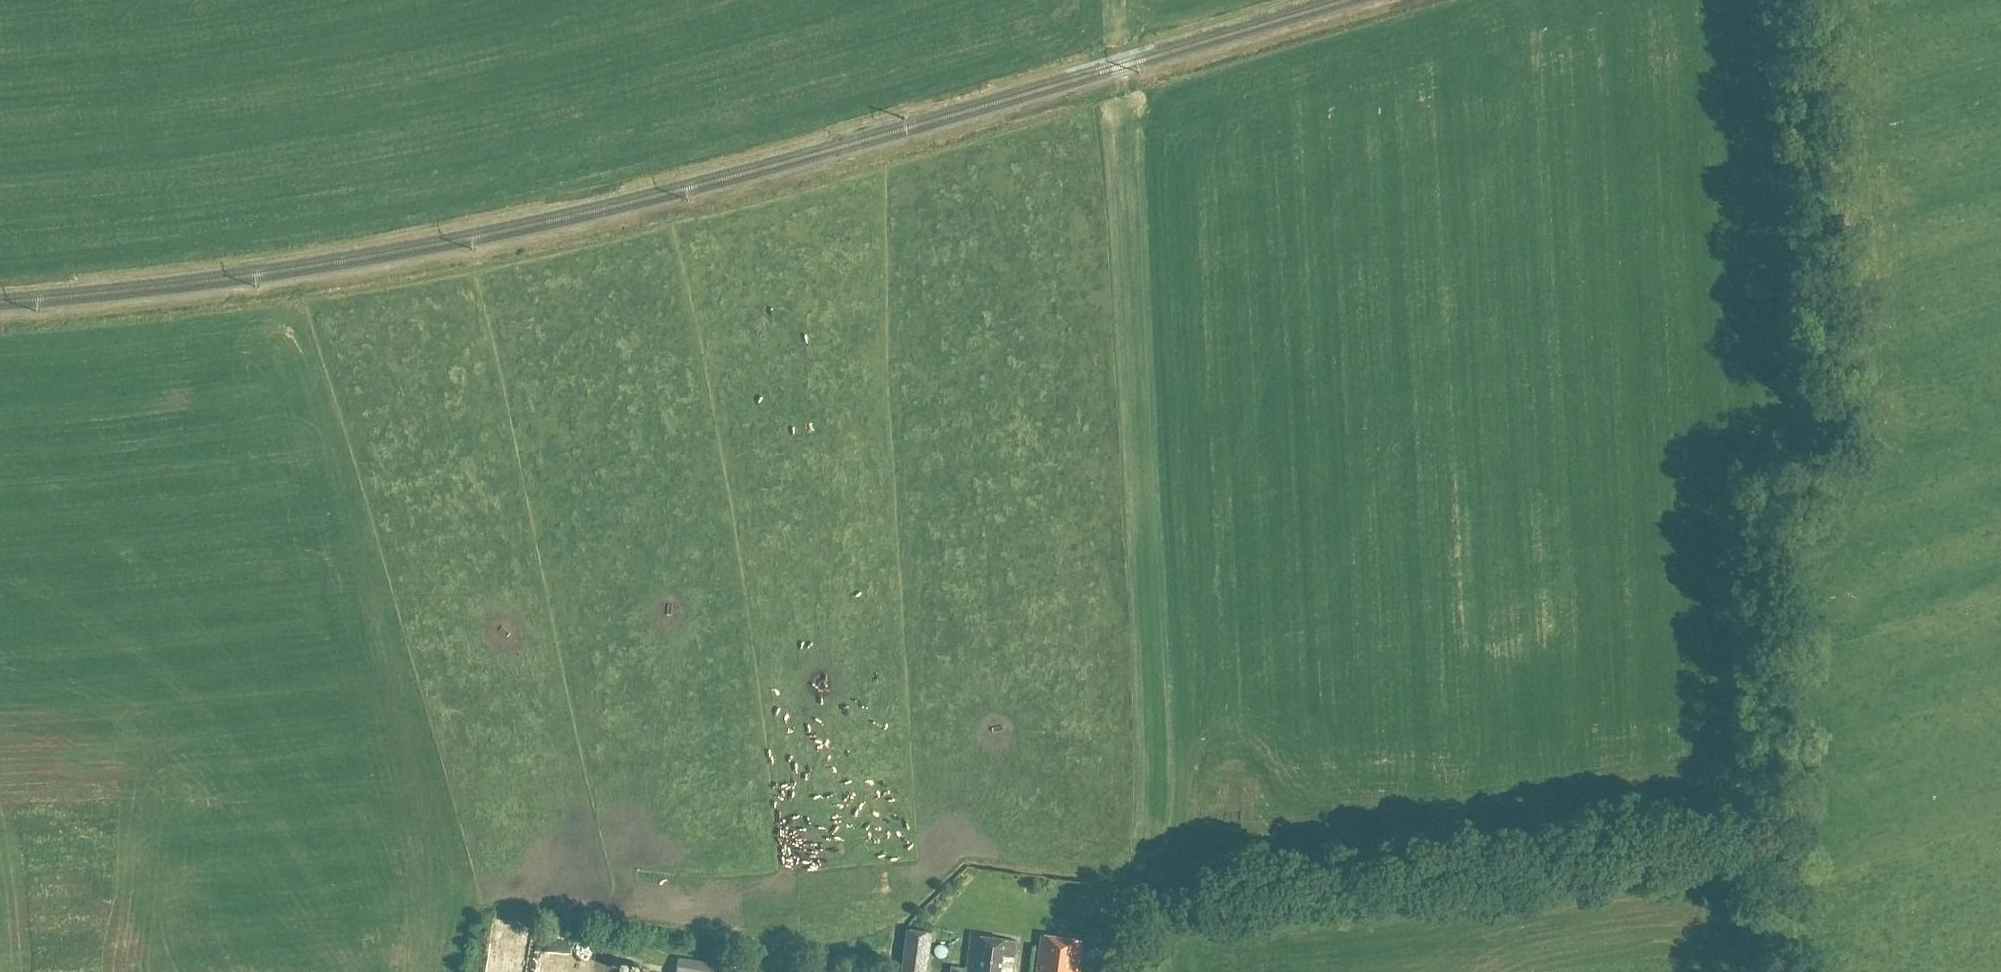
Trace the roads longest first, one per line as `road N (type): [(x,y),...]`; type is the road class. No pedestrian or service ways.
road 1 (track): [(1811,0),(1847,397),(1779,545),(1775,971)]
road 2 (track): [(1115,0),(1159,785),(1113,971)]

